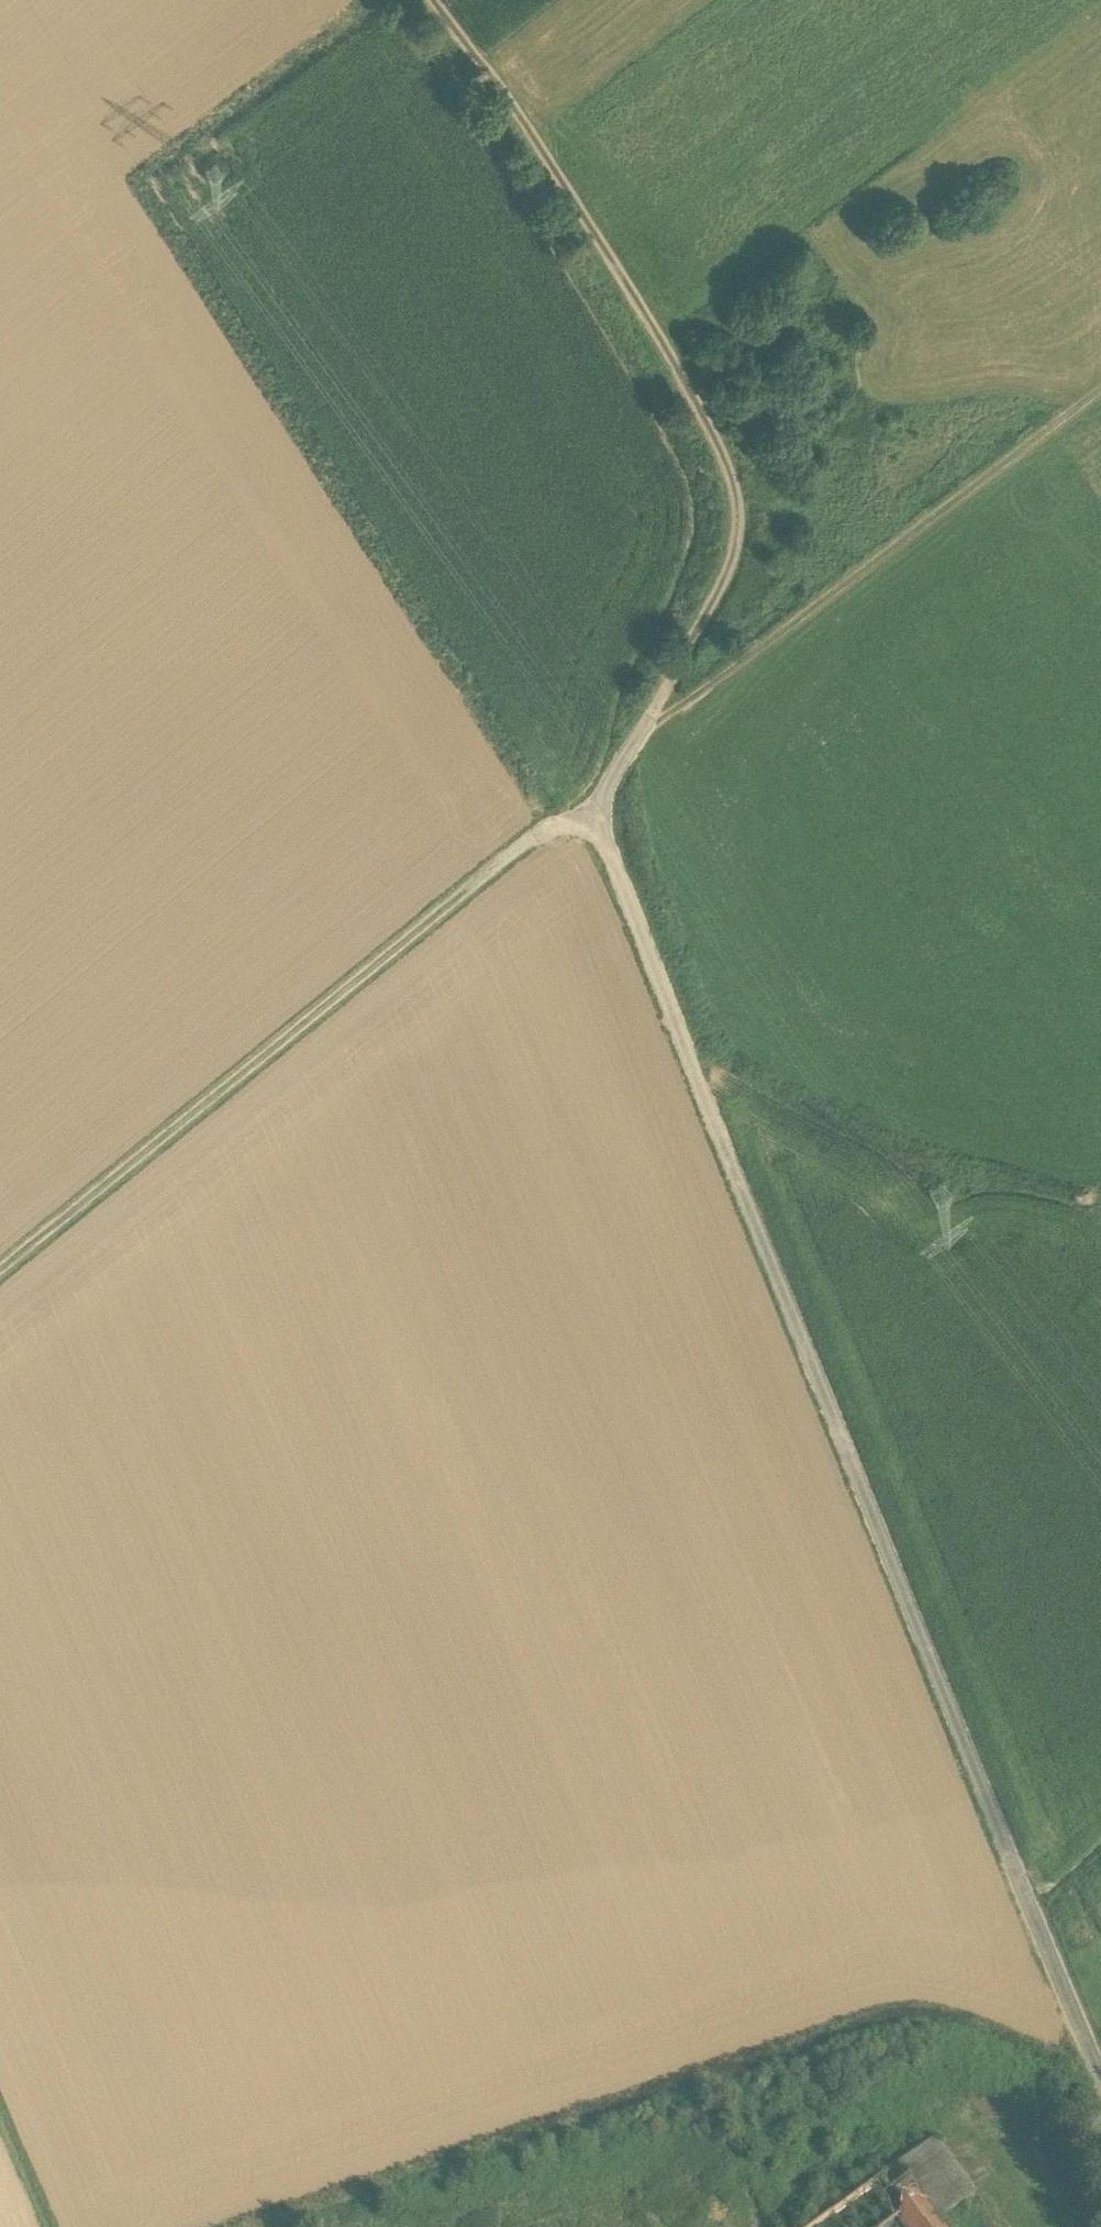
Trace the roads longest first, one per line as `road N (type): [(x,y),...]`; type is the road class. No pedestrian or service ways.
road 1 (track): [(440,0),(581,208),(735,473),(746,532),(735,576),(594,811),(1100,2064)]
road 2 (track): [(594,811),(555,829),(0,1282)]
road 3 (track): [(646,733),(756,662),(1100,401)]

